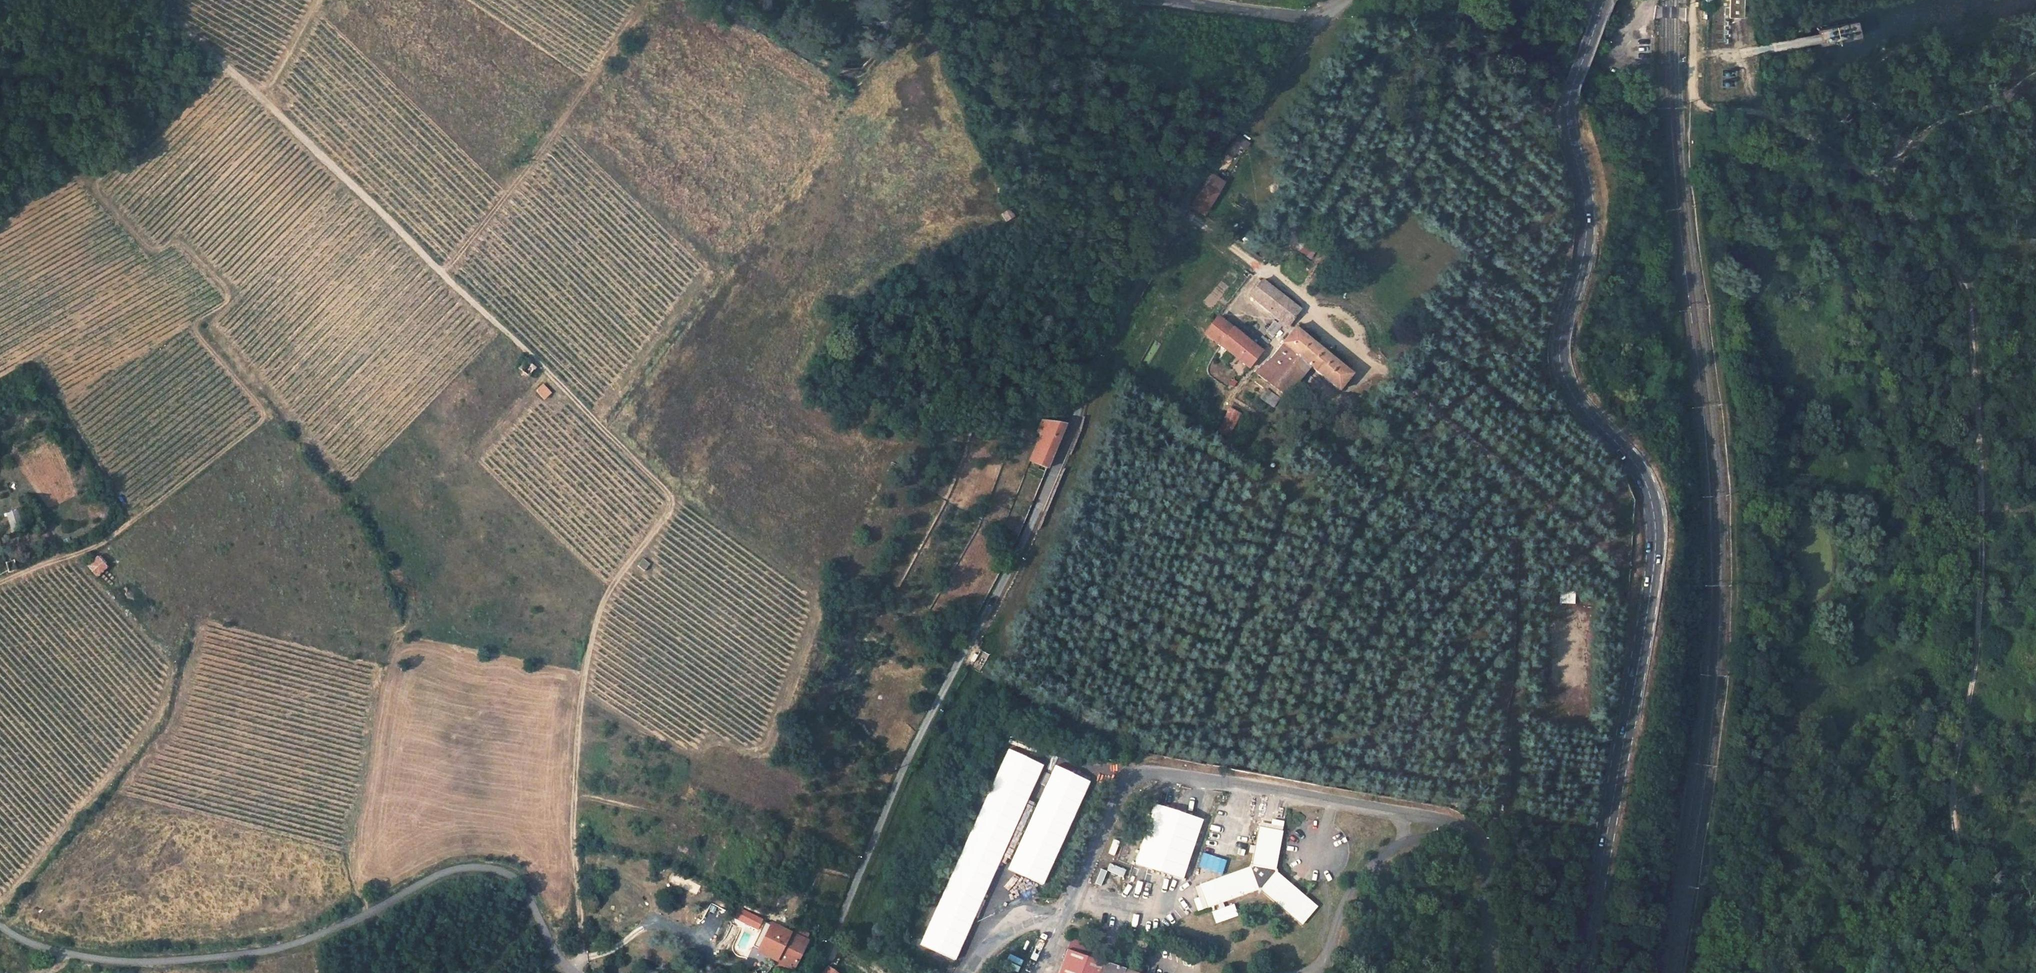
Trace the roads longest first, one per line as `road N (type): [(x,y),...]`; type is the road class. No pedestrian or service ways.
road 1 (track): [(157,0),(669,488),(673,513),(611,588),(581,703),(573,799),(583,957),(571,971)]
road 2 (tertiary): [(814,972),(840,931),(913,745),(1006,580),(1103,344),(1199,175),(1323,15)]
road 3 (secondary): [(1602,3),(1567,107),(1588,224),(1560,359),(1585,411),(1636,465),(1649,492),(1655,557),(1580,972)]
road 4 (track): [(1869,171),(1959,269),(1969,296),(1981,455),(1979,626),(1953,794),(1973,972)]
road 5 (tertiary): [(0,927),(63,953),(111,960),(233,956),(284,948),(352,923),(419,885),(476,869),(500,872),(528,892),(553,952),(574,972)]
road 6 (track): [(0,581),(96,545),(128,515),(37,364)]
road 7 (track): [(1693,14),(1693,92),(1705,108),(1774,116),(1869,171)]
road 8 (track): [(1800,0),(1799,41),(1813,65),(1870,89),(1890,117),(1900,151),(1869,171)]
road 9 (track): [(94,179),(225,66)]
road 10 (unclassified): [(1531,0),(1565,41),(1596,55),(1628,43),(1646,12)]
road 11 (tertiary): [(1192,0),(1323,15)]

